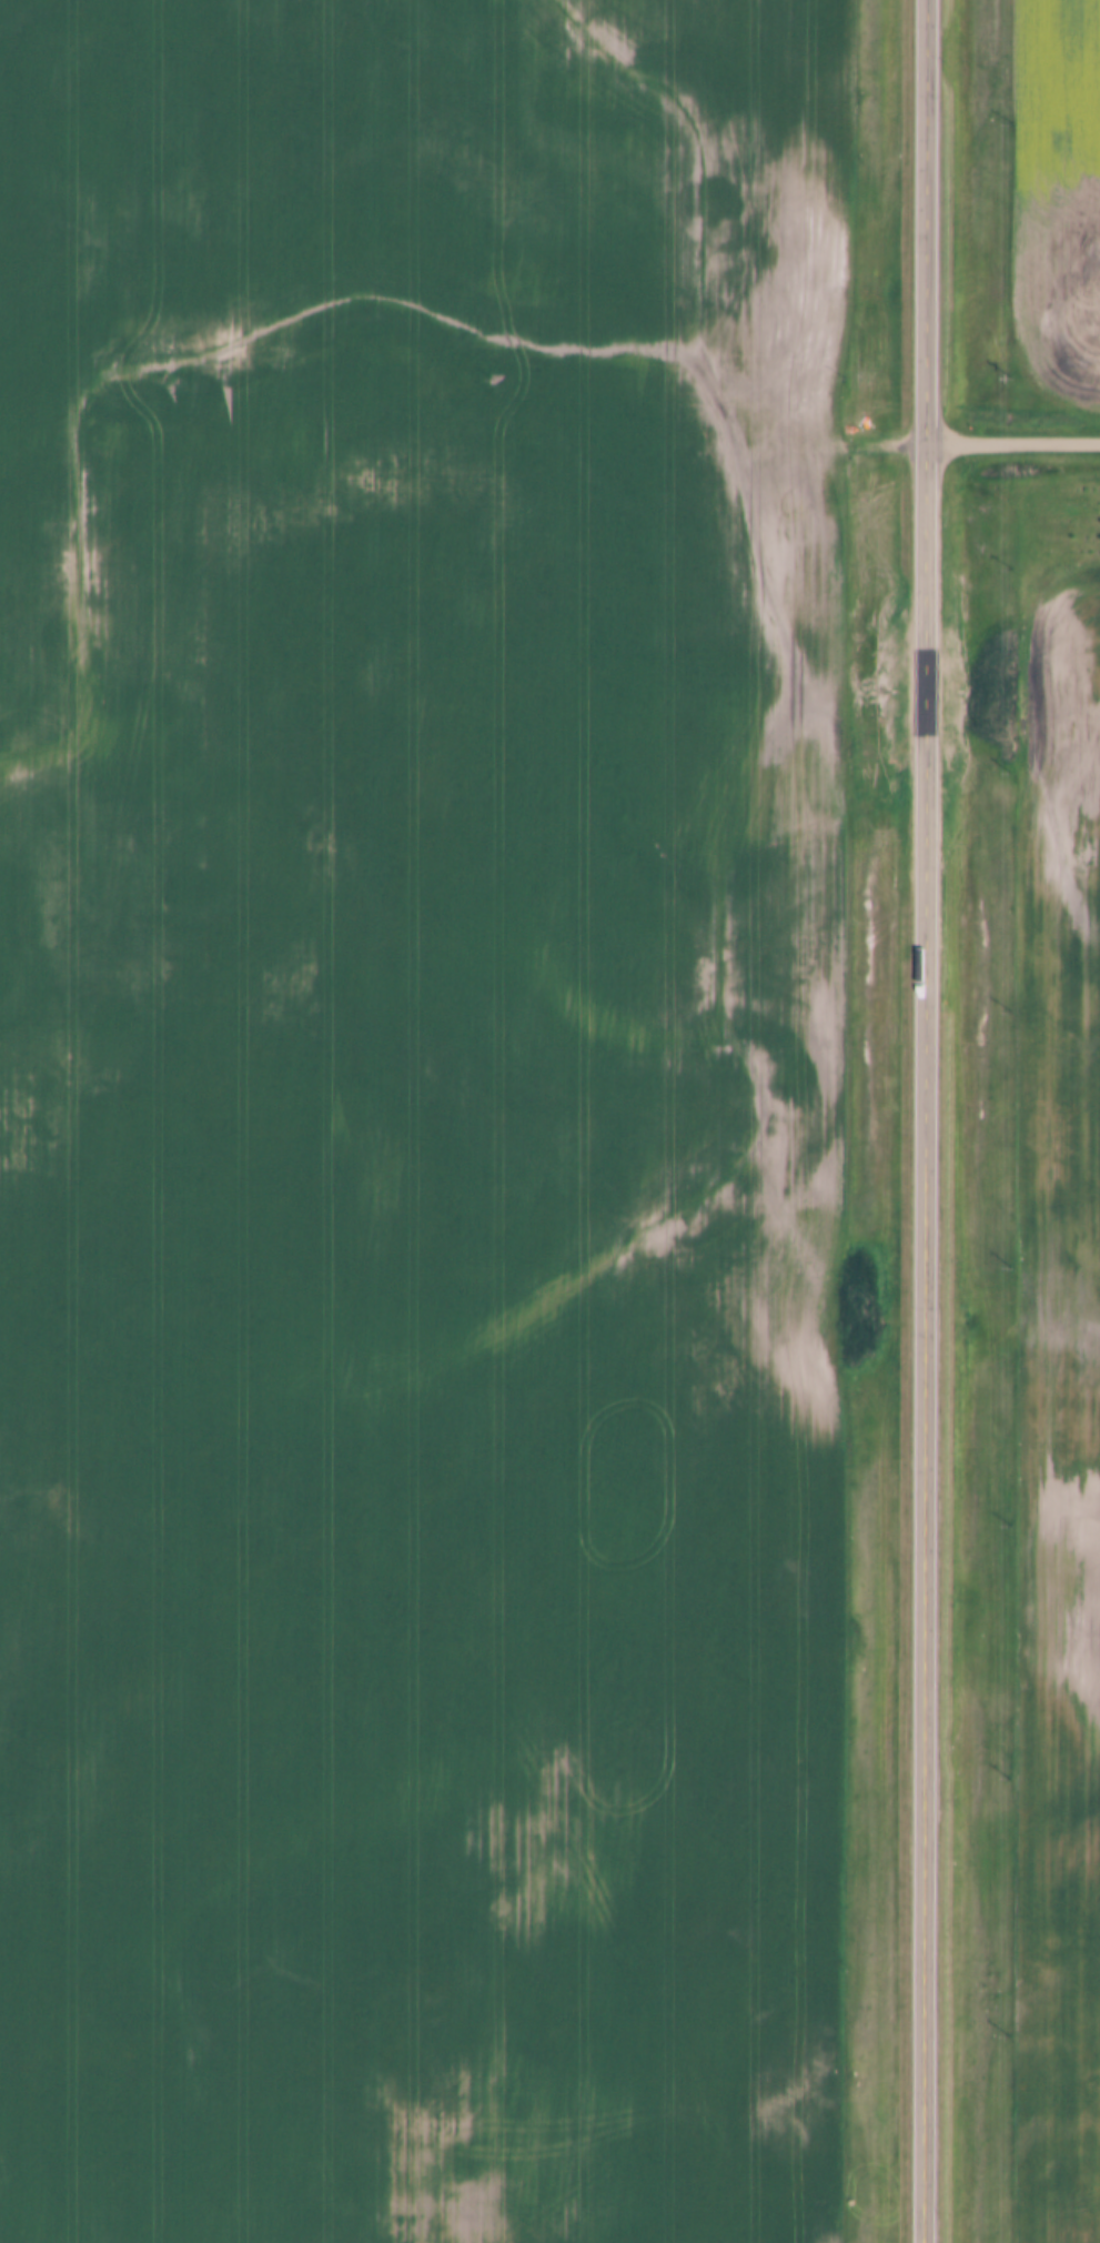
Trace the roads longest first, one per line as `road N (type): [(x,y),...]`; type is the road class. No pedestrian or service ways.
road 1 (secondary): [(928,2242),(932,0)]
road 2 (residential): [(931,440),(1099,441)]

